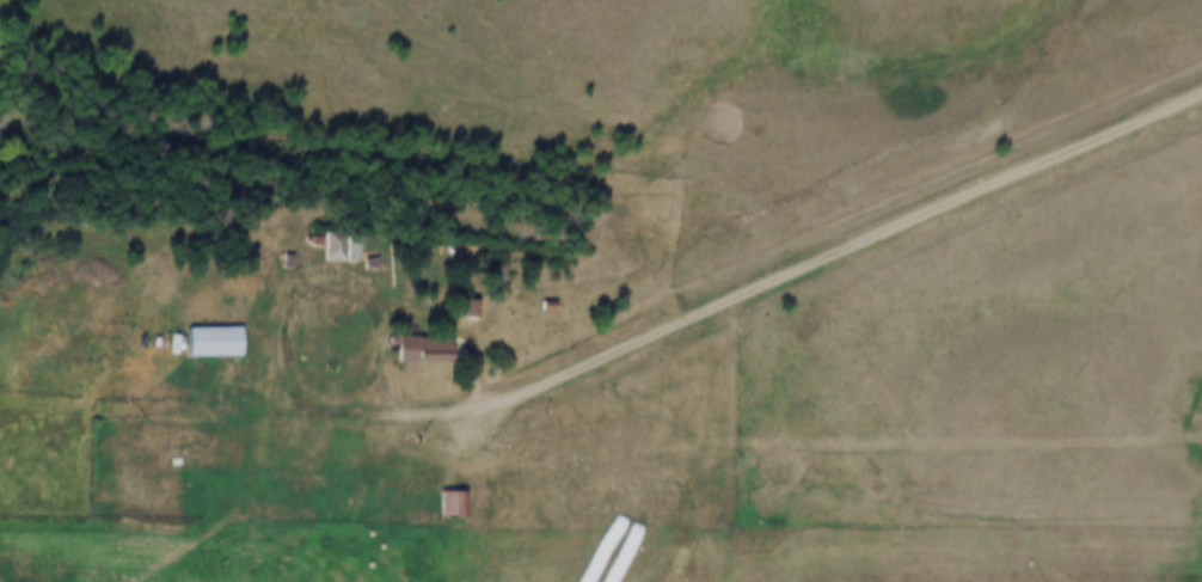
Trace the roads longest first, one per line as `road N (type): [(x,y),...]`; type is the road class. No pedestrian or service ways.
road 1 (track): [(1201,562),(657,553),(437,531),(0,527)]
road 2 (track): [(497,411),(576,453),(636,466),(777,441),(1201,442)]

